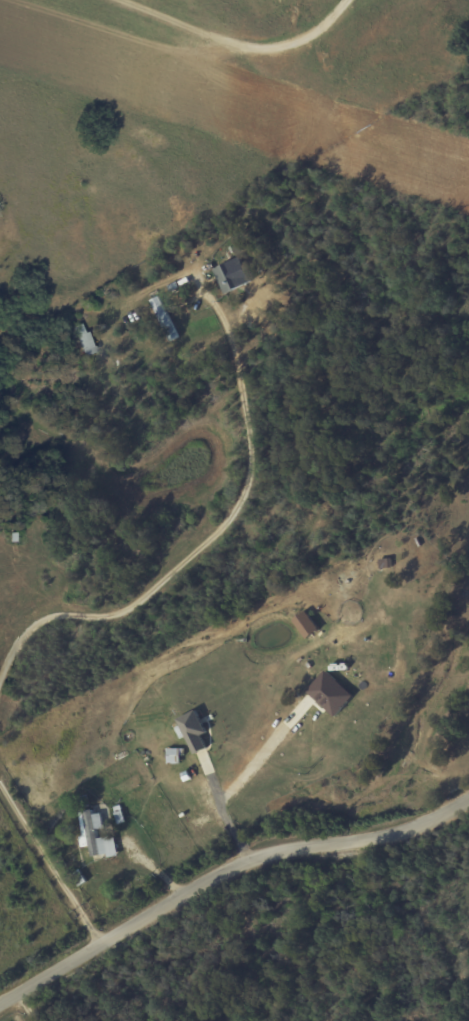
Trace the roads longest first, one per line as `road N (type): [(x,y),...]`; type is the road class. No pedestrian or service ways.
road 1 (tertiary): [(0,1005),(269,852),(399,834),(468,800)]

